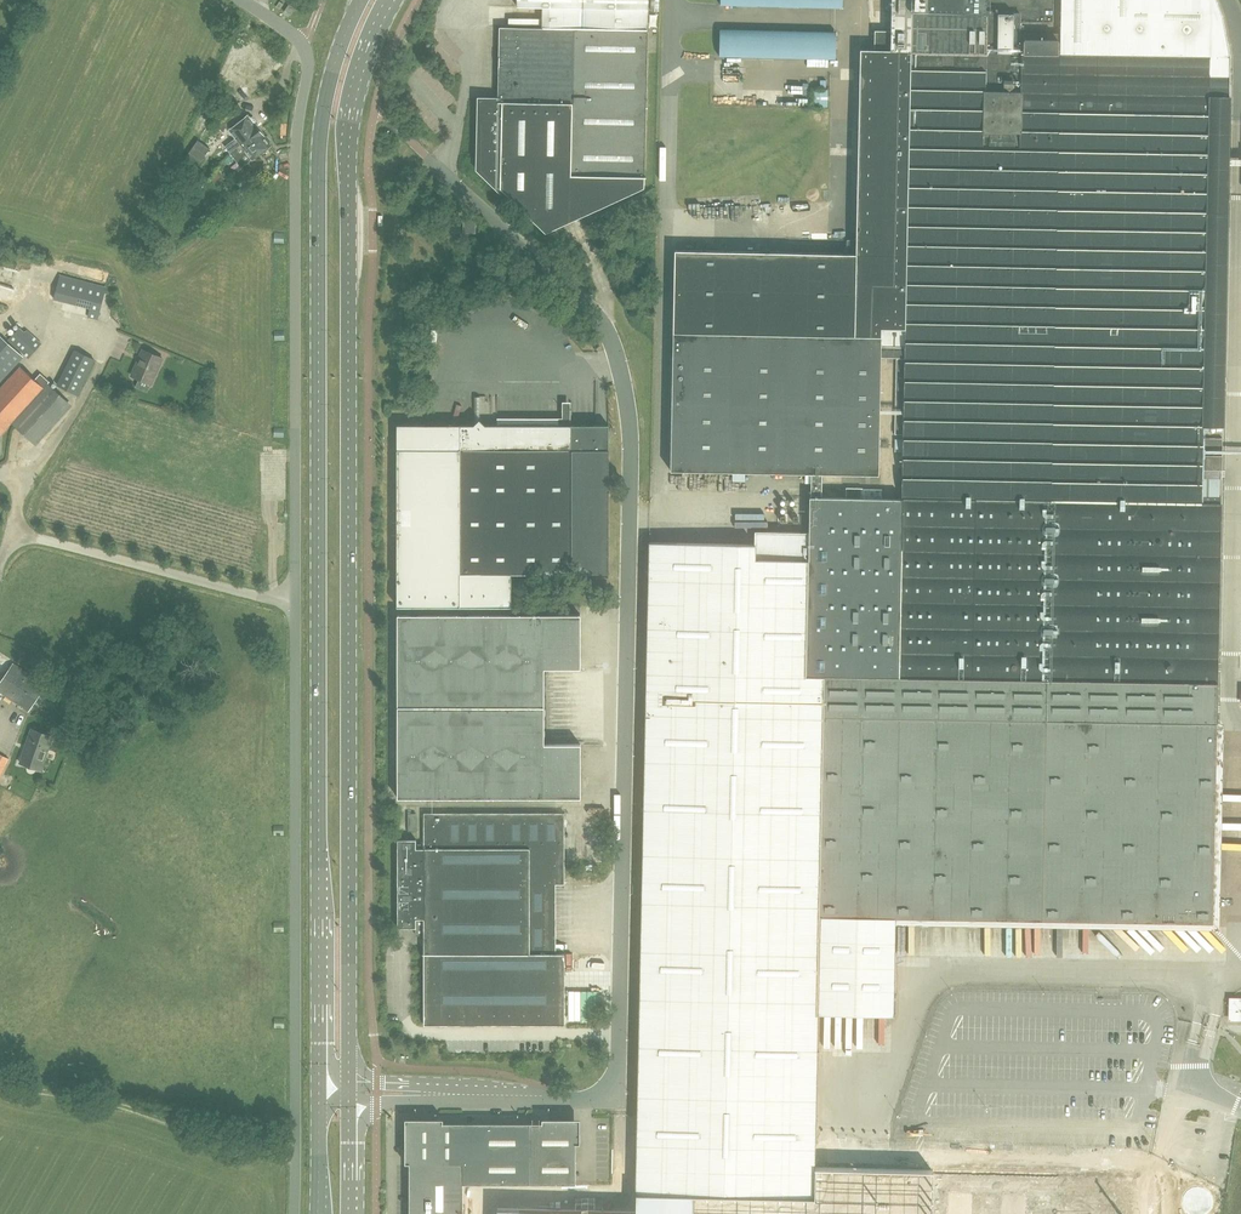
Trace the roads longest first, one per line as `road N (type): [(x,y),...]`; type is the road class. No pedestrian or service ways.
road 1 (primary): [(349,1081),(348,124),(390,0)]
road 2 (primary): [(362,0),(328,80),(320,138),(320,1080)]
road 3 (unclassified): [(581,1101),(600,1099),(617,1084),(627,395),(618,357),(584,304),(453,177)]
road 4 (unclassified): [(295,430),(296,1213)]
road 5 (unclassified): [(295,430),(296,201),(308,57),(295,32),(245,0)]
road 6 (unclassified): [(581,1101),(349,1081)]
road 7 (unclassified): [(350,1103),(581,1101)]

